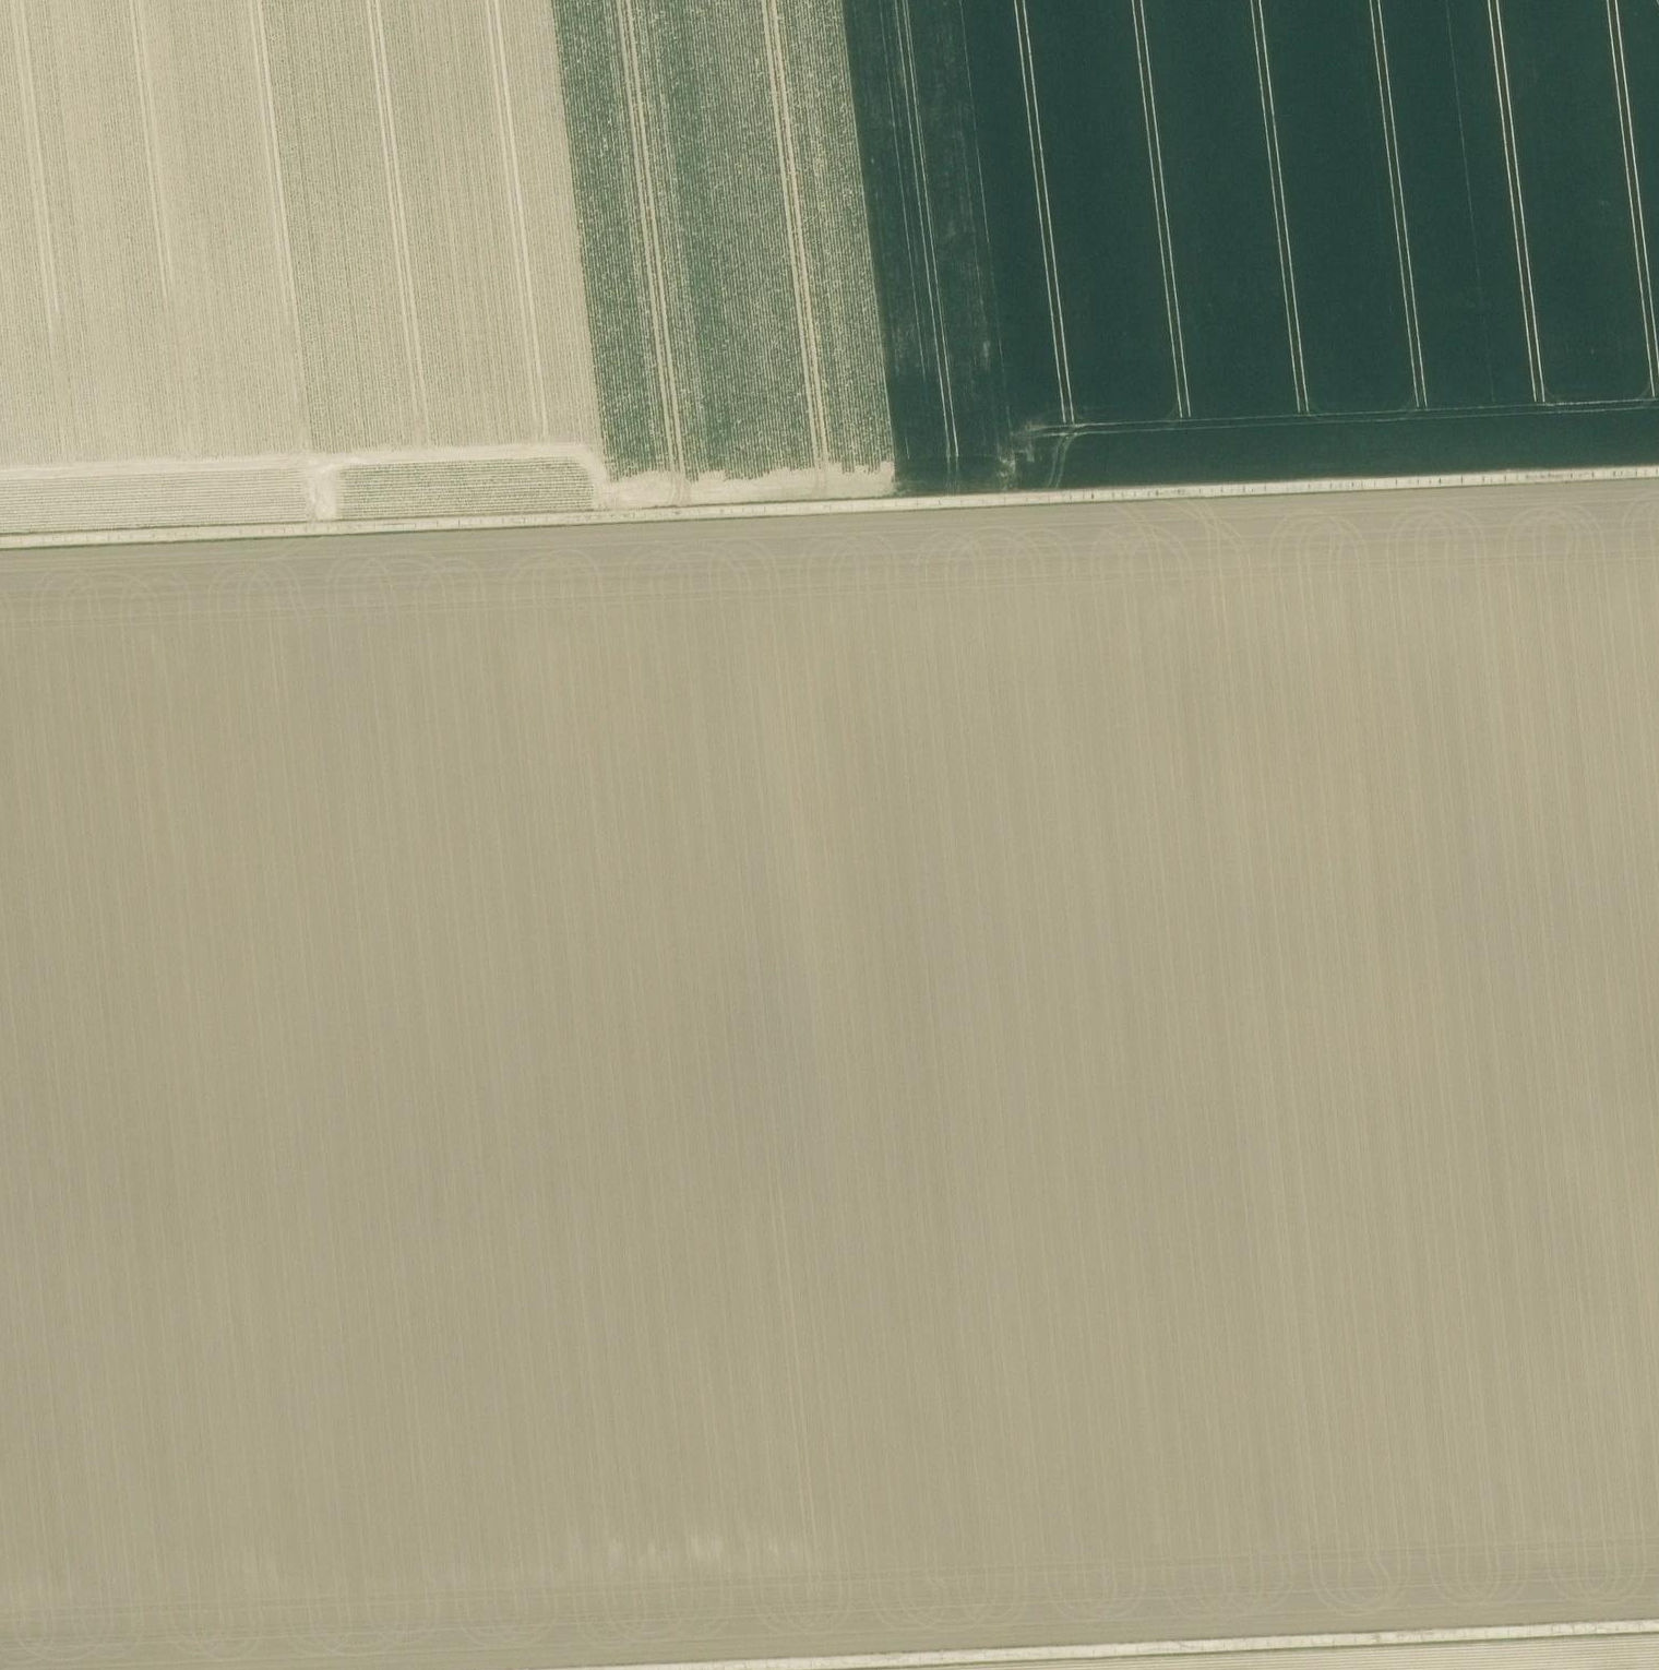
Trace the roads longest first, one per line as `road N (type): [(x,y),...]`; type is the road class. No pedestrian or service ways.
road 1 (track): [(0,556),(1658,484)]
road 2 (track): [(1658,1625),(759,1669)]

